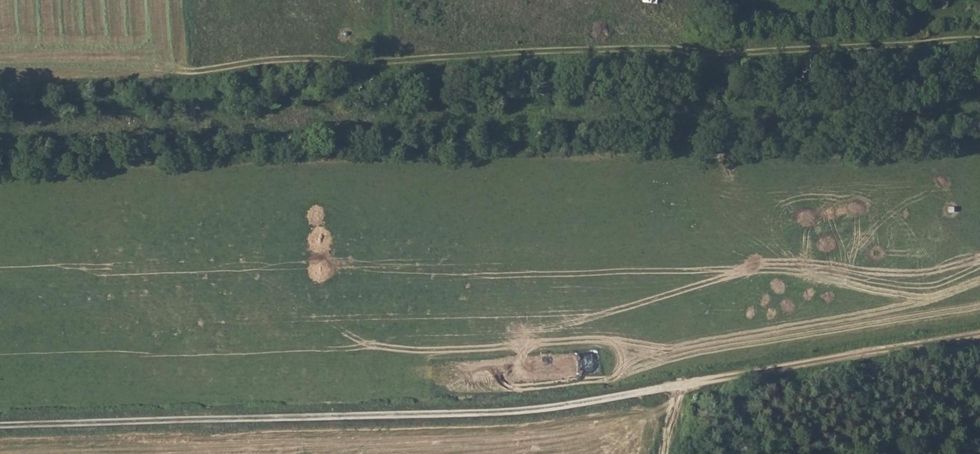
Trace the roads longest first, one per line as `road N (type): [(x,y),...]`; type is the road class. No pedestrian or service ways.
road 1 (track): [(0,424),(528,409),(979,334)]
road 2 (track): [(979,105),(0,130)]

